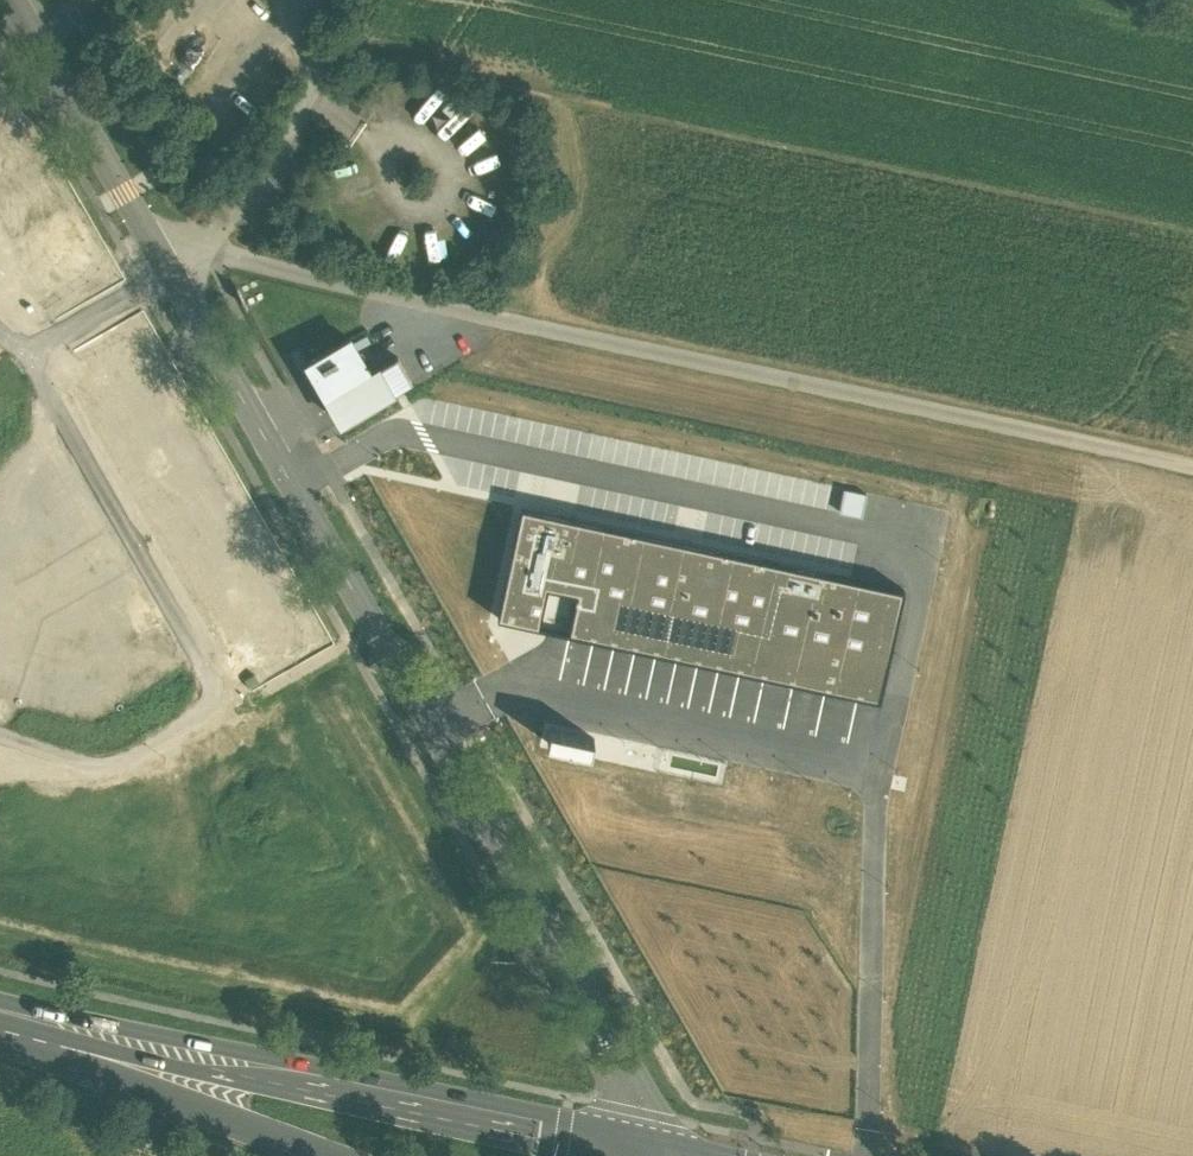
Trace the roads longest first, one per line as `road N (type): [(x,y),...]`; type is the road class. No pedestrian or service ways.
road 1 (tertiary): [(170,280),(559,952)]
road 2 (secondary): [(676,1147),(0,1007)]
road 3 (residential): [(0,734),(108,768),(209,708),(215,695),(209,669),(28,357)]
road 4 (secondary): [(0,1027),(569,1155)]
road 5 (secondary): [(0,1040),(28,1057),(317,1155)]
road 6 (tertiary): [(17,0),(170,280)]
road 7 (tertiary): [(676,1147),(559,952)]
road 8 (residential): [(170,280),(28,357)]

